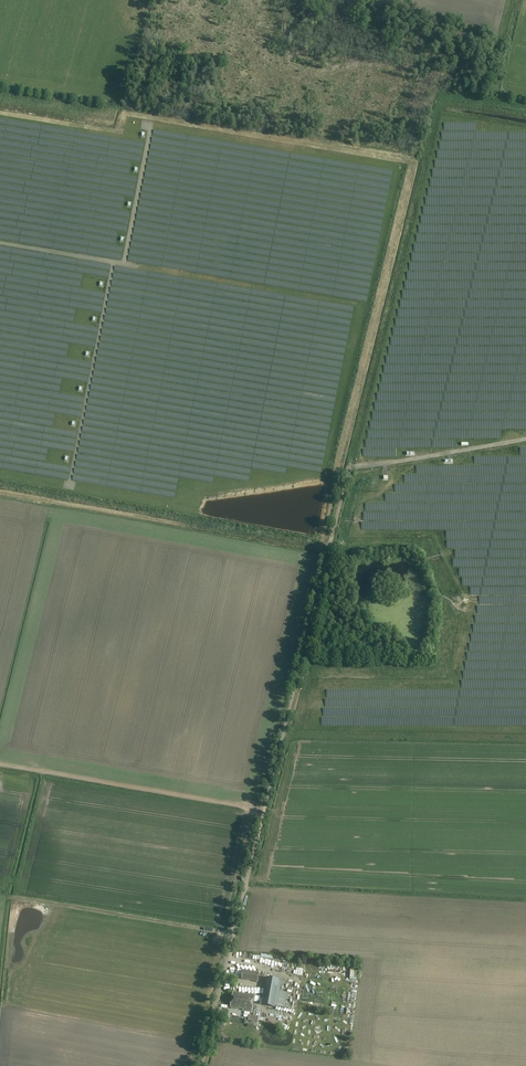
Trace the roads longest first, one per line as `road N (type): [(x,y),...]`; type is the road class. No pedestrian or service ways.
road 1 (track): [(176,501),(217,487),(323,475),(359,308),(0,244)]
road 2 (track): [(266,803),(425,163)]
road 3 (unclassified): [(201,1065),(266,803)]
road 4 (track): [(265,808),(0,765)]
road 5 (track): [(234,935),(10,898)]

